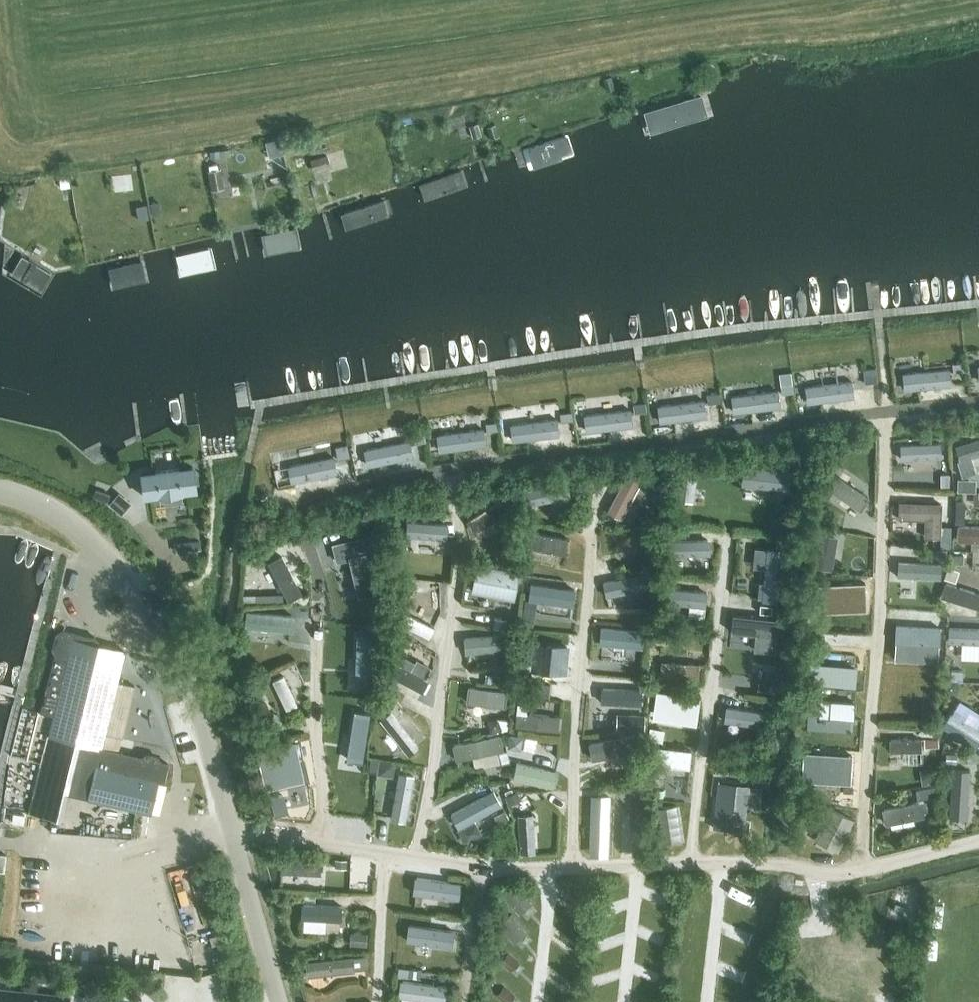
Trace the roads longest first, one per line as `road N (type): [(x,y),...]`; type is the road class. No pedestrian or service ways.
road 1 (unclassified): [(278,1001),(181,650),(85,534),(53,510),(0,490)]

